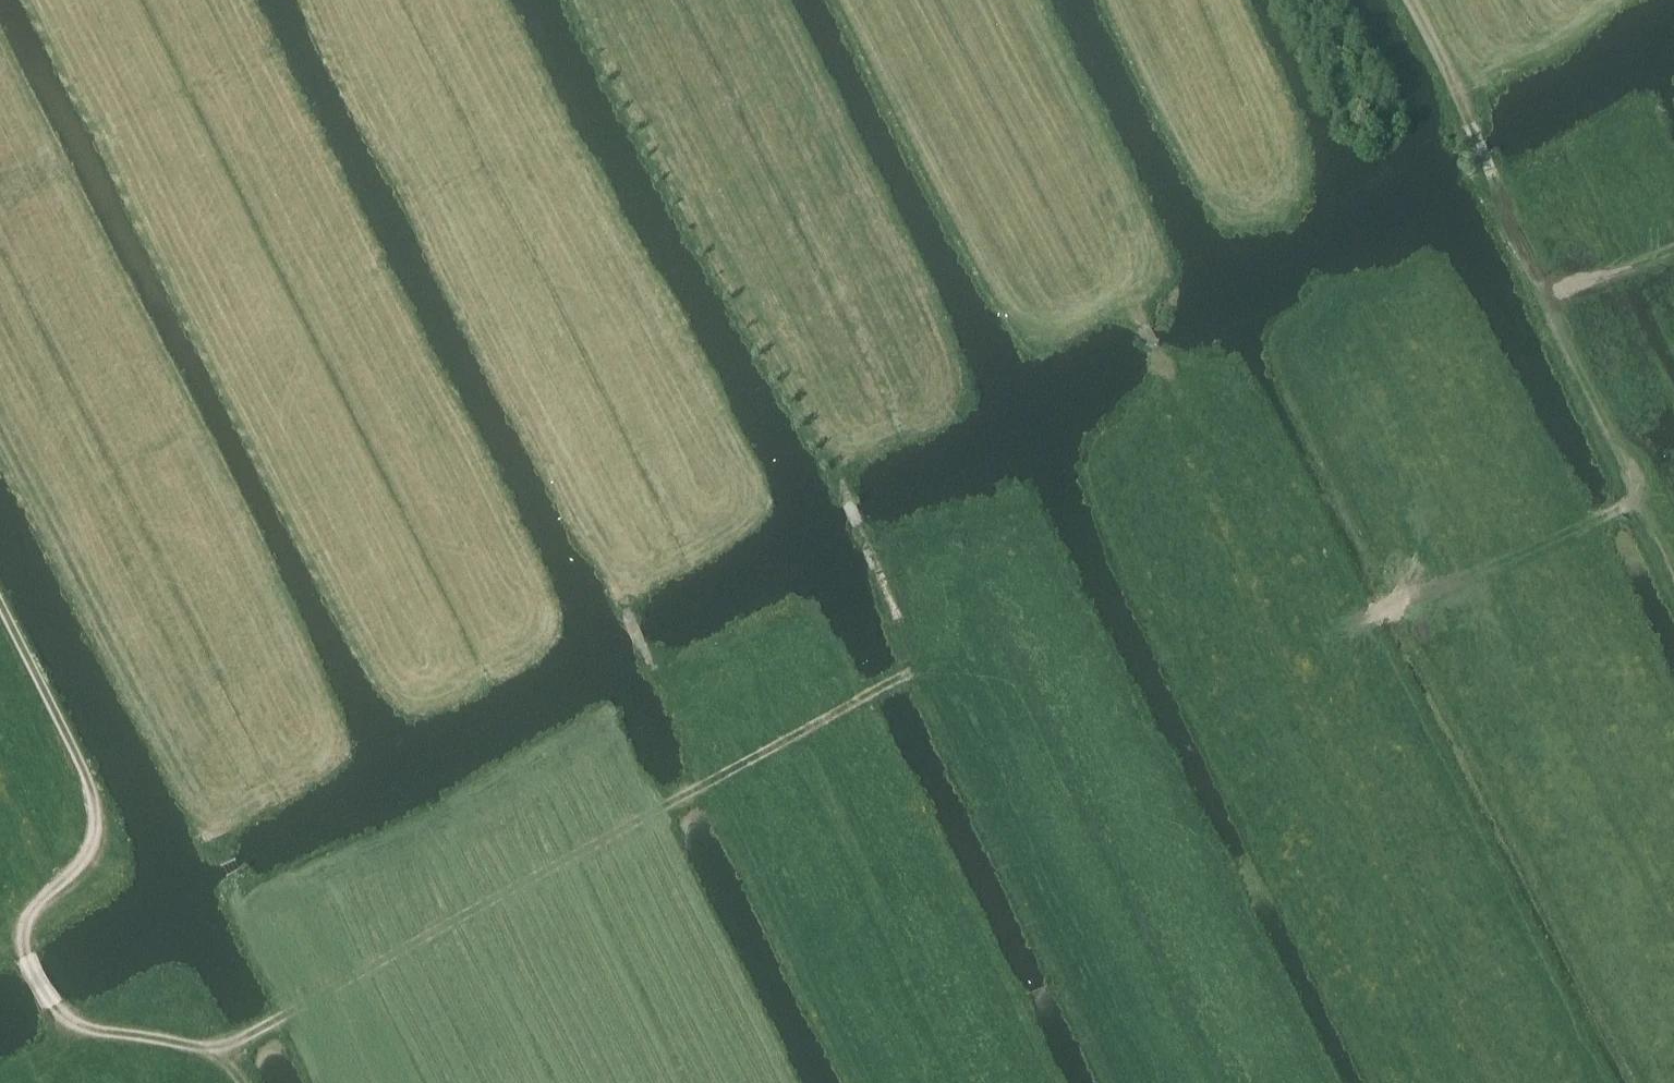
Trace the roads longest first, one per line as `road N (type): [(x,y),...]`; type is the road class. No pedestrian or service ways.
road 1 (track): [(0,605),(102,817),(90,867),(32,921),(24,950),(54,1010),(77,1025),(227,1047),(662,807)]
road 2 (track): [(1409,0),(1447,72),(1455,139),(1530,277),(1550,289),(1591,283),(1673,249)]

